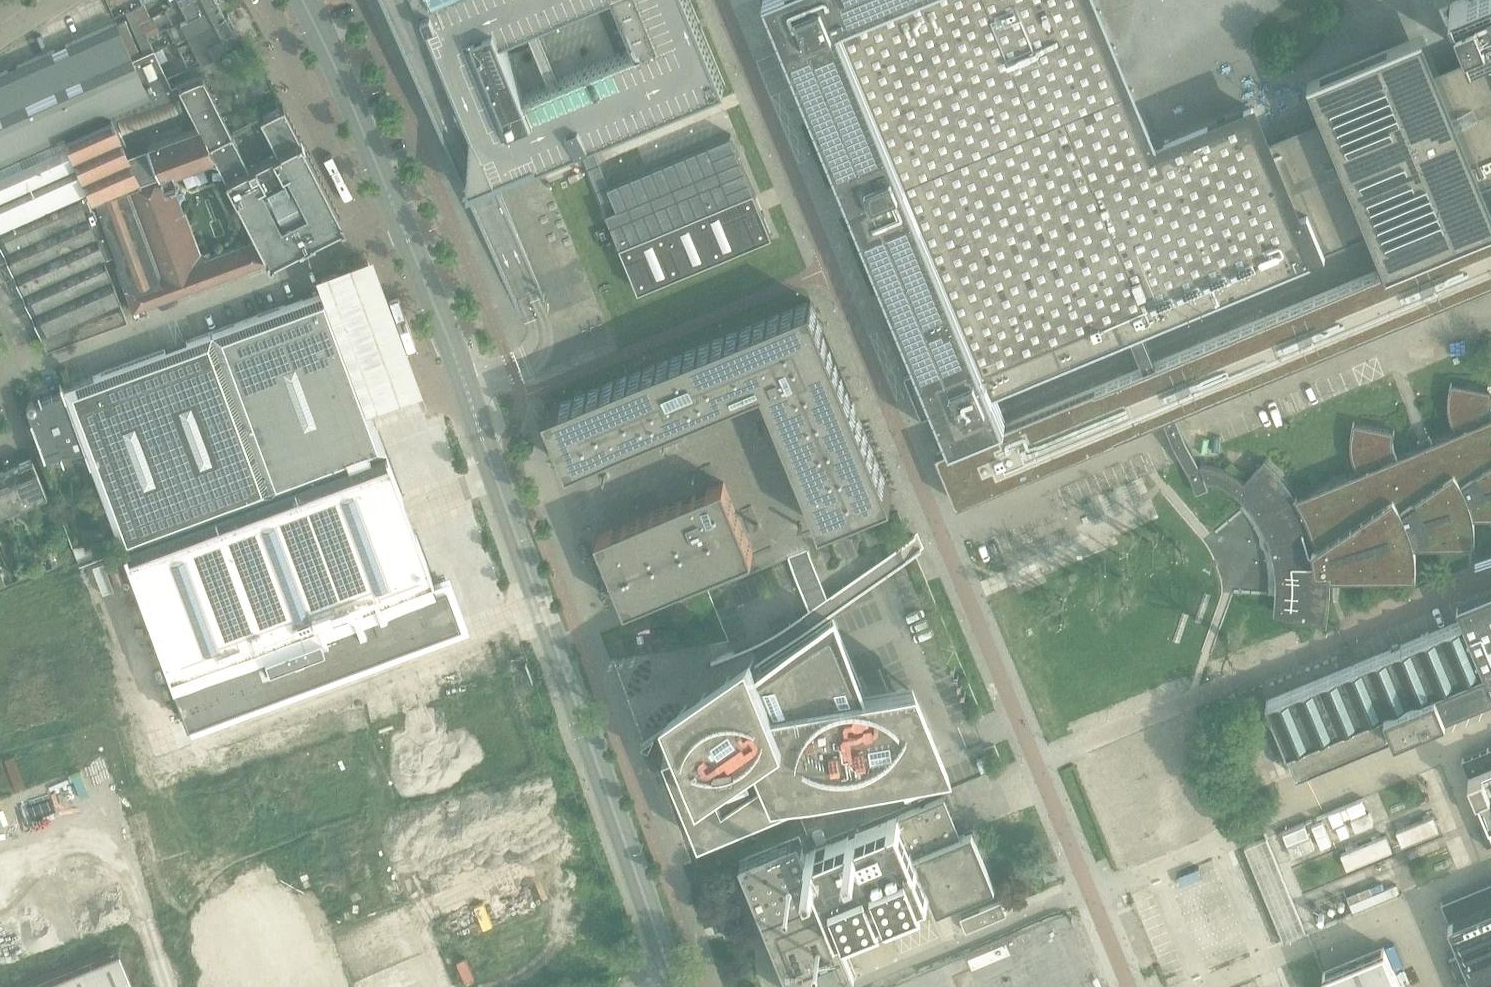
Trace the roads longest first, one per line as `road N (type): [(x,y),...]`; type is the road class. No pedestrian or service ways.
road 1 (unclassified): [(1037,761),(723,0)]
road 2 (tertiary): [(673,984),(466,390)]
road 3 (residential): [(266,0),(378,236),(440,399),(466,390)]
road 4 (tertiary): [(466,390),(301,0)]
road 5 (unclassified): [(1130,986),(1037,761)]
road 6 (unclassified): [(1037,761),(1177,704)]

